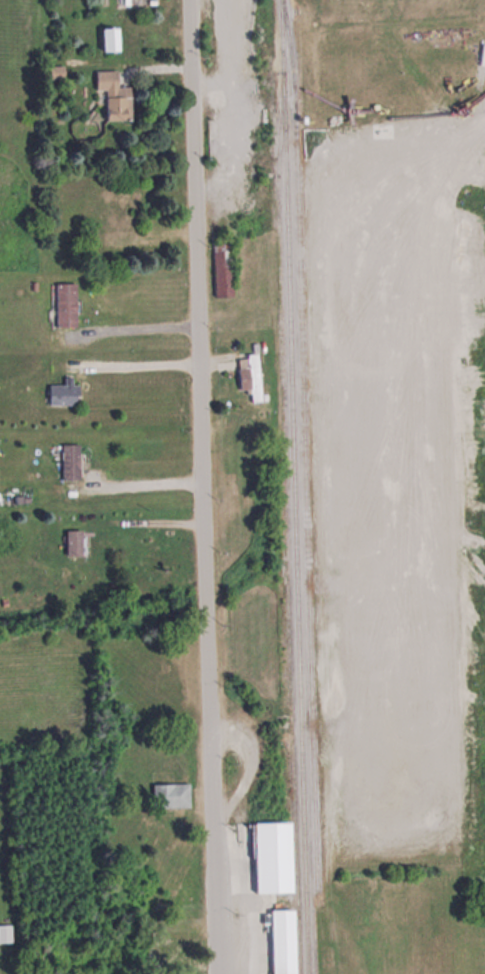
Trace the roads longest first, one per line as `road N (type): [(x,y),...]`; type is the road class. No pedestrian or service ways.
road 1 (residential): [(220,973),(188,0)]

